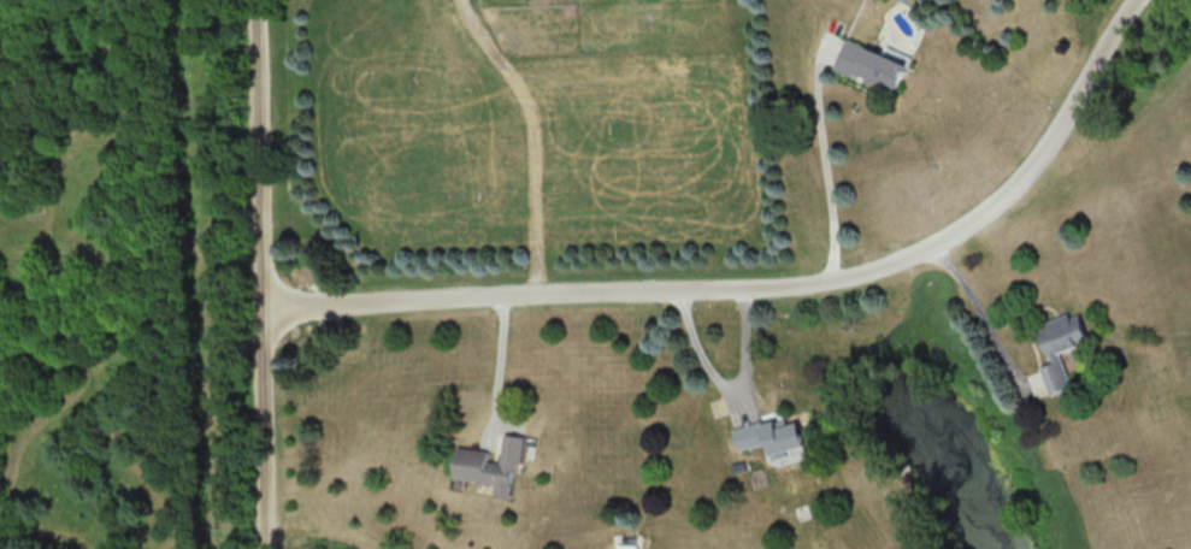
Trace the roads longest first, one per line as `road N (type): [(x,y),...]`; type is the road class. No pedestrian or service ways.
road 1 (residential): [(263,307),(776,290),(912,258),(1004,197),(1040,157),(1110,29),(1135,0)]
road 2 (residential): [(250,0),(267,548)]

